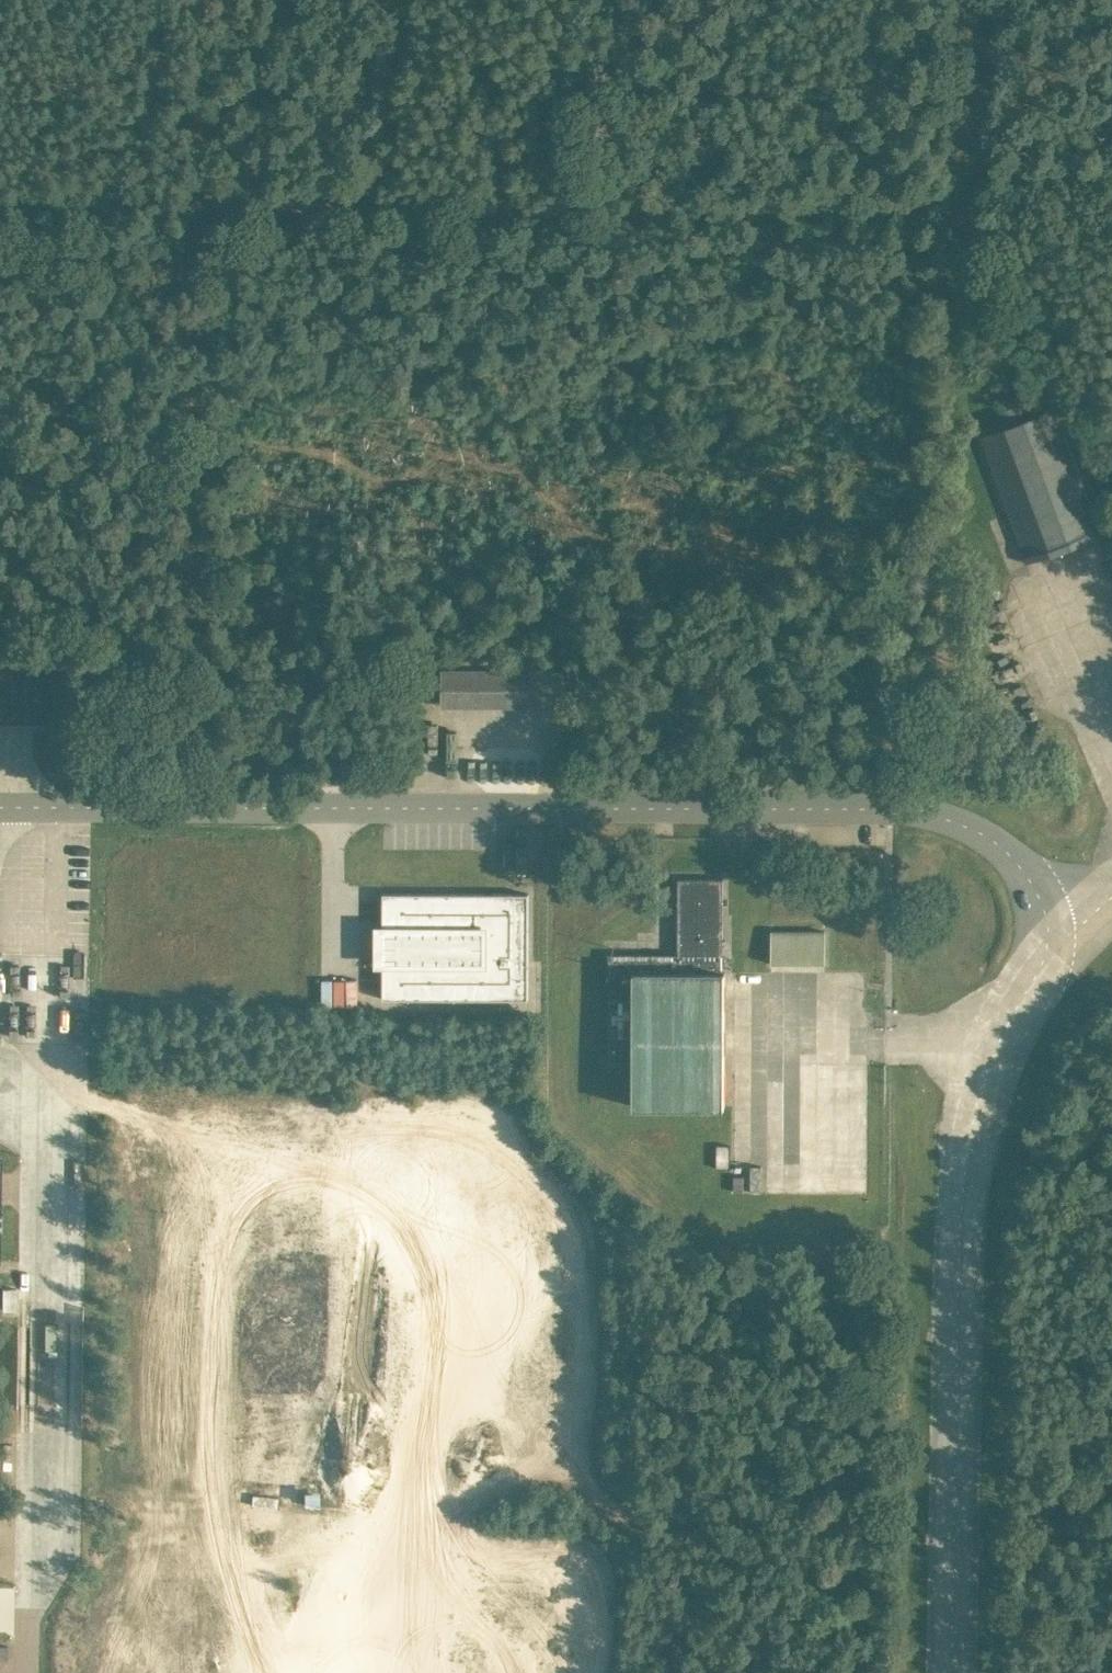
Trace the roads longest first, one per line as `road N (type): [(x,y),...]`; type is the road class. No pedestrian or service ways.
road 1 (unclassified): [(0,806),(932,814),(974,828),(1010,854),(1073,927)]

